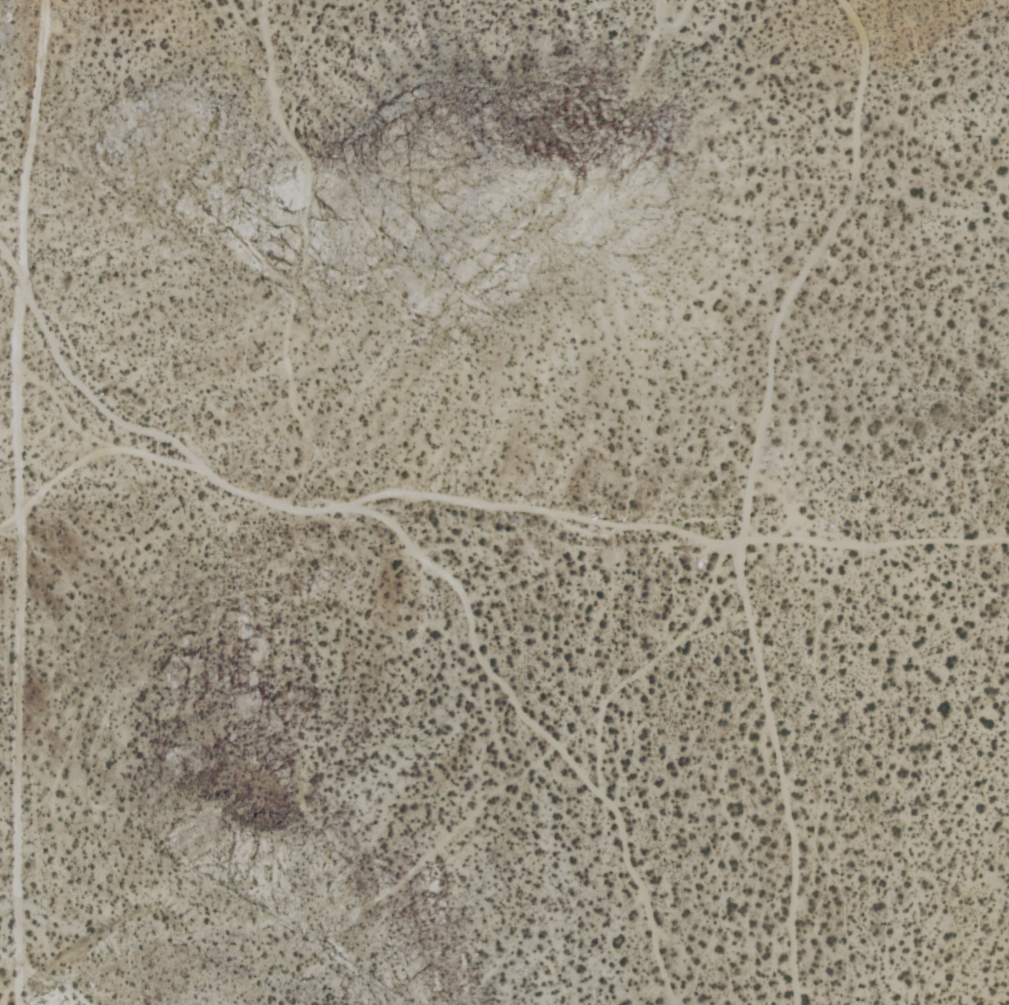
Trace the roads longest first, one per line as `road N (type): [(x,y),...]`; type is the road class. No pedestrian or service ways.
road 1 (residential): [(60,1004),(124,792),(124,564),(88,300),(93,123),(109,92),(109,0)]

